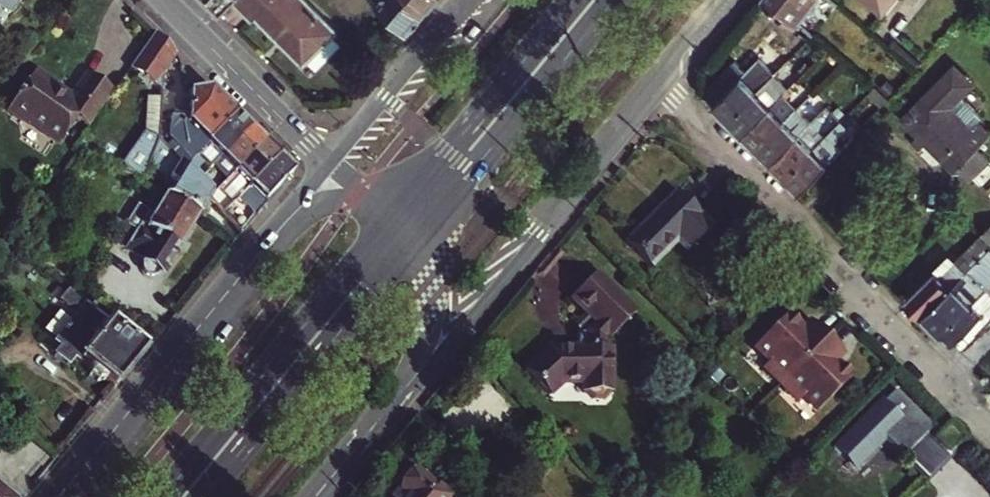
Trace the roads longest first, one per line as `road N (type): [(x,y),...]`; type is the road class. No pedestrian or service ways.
road 1 (tertiary): [(332,476),(449,348),(657,77)]
road 2 (residential): [(989,409),(657,77)]
road 3 (primary): [(395,219),(164,496)]
road 4 (primary): [(205,496),(414,242)]
road 5 (primary): [(414,242),(616,0)]
road 6 (tertiary): [(332,476),(425,340),(431,292),(414,242)]
road 7 (secondary): [(218,302),(58,496)]
road 8 (secondary): [(165,0),(331,162)]
road 9 (primary): [(576,0),(441,165)]
road 10 (secondary): [(469,0),(331,162)]
road 11 (secondary): [(361,190),(297,225),(218,302)]
road 12 (secondary): [(331,162),(218,302)]

